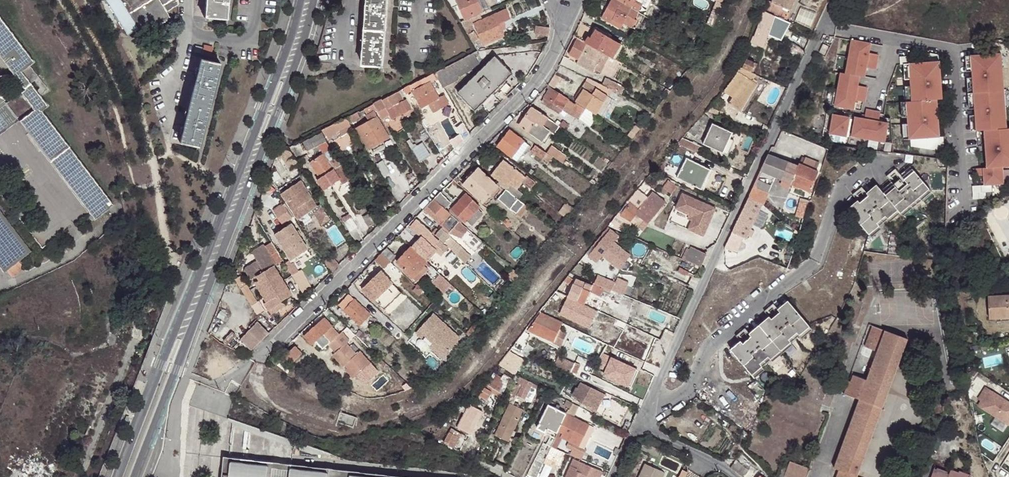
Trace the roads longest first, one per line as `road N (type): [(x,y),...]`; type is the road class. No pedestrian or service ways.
road 1 (tertiary): [(300,0),(117,476)]
road 2 (tertiary): [(135,476),(315,0)]
road 3 (residential): [(272,344),(520,98),(554,58),(565,28)]
road 4 (residential): [(821,25),(646,404)]
road 5 (unclassified): [(880,157),(841,188),(814,264),(713,346),(683,393),(646,404)]
road 6 (unclassified): [(895,40),(956,58),(963,213)]

